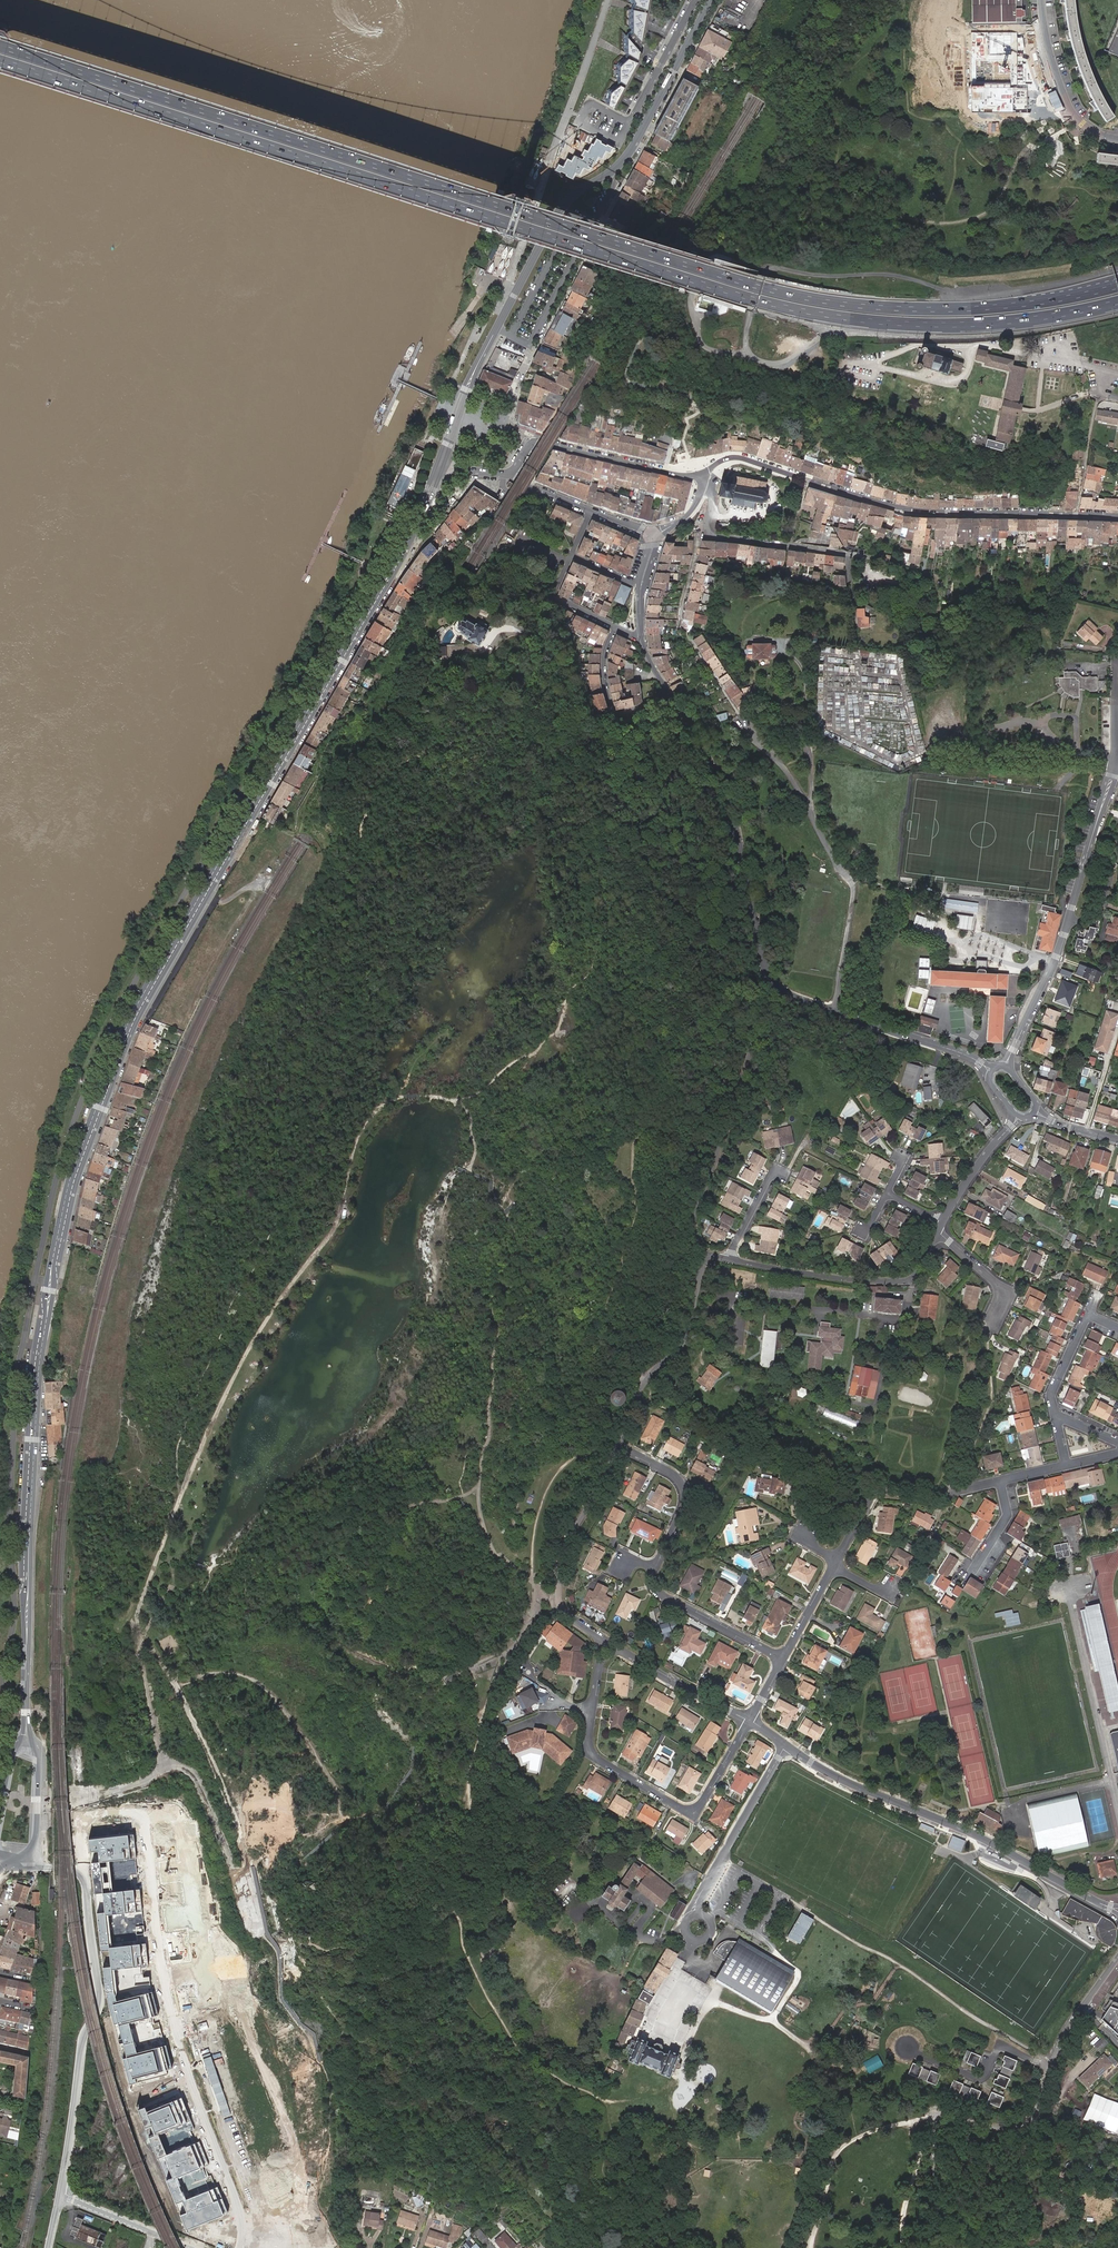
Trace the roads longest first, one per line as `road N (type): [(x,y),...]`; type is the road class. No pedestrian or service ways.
road 1 (secondary): [(27,1740),(38,1370),(74,1165),(140,1011),(407,546),(442,463)]
road 2 (motorway): [(0,58),(799,309),(981,325),(1117,302)]
road 3 (motorway): [(1117,286),(981,308),(800,296),(0,44)]
road 4 (residential): [(238,2247),(238,2210),(162,1978),(144,1818),(133,1812),(83,1821),(81,1873)]
road 5 (track): [(72,1803),(144,1783),(163,1758),(183,1764),(204,1785),(247,1884),(236,1814),(184,1701),(134,1622)]
road 6 (secondary): [(442,463),(470,380),(556,216),(628,155),(712,0)]
road 7 (track): [(343,1209),(244,1359),(134,1622)]
road 8 (residential): [(1117,515),(915,511),(734,457),(700,474)]
road 9 (residential): [(1117,1909),(862,1790),(786,1745)]
road 10 (unclassified): [(60,2197),(83,2043),(100,2003),(81,1873)]
road 11 (residential): [(706,1254),(694,1219),(740,1086),(751,982),(761,969)]
road 12 (residential): [(674,701),(718,777),(761,969)]
road 13 (residential): [(593,1712),(589,1741),(598,1759),(693,1810),(750,1720)]
road 14 (residential): [(941,1226),(914,1277),(903,1281),(728,1259)]
road 15 (residential): [(761,969),(781,992),(981,1062)]
road 16 (residential): [(602,1640),(563,1609),(559,1579),(570,1525),(609,1441)]
road 17 (residential): [(609,1441),(687,1337),(706,1254)]
road 18 (residential): [(700,474),(536,441),(511,473)]
road 19 (unclassified): [(698,1914),(786,1745)]
road 20 (residential): [(848,555),(714,535),(707,525),(711,497),(701,490)]
road 21 (residential): [(609,1441),(671,1471),(684,1490),(681,1516),(656,1568)]
road 22 (residential): [(1052,2068),(1001,2044),(981,2077),(908,2049)]
road 23 (residential): [(1117,138),(1088,128),(1064,97),(1042,0)]
road 24 (residential): [(656,1568),(655,1587),(665,1597),(786,1657)]
road 25 (residential): [(750,1720),(620,1650)]
road 26 (residential): [(696,0),(630,123)]
road 27 (track): [(163,1758),(134,1622)]
road 28 (residential): [(1064,935),(1013,1049)]
road 29 (residential): [(1012,1126),(941,1226)]

